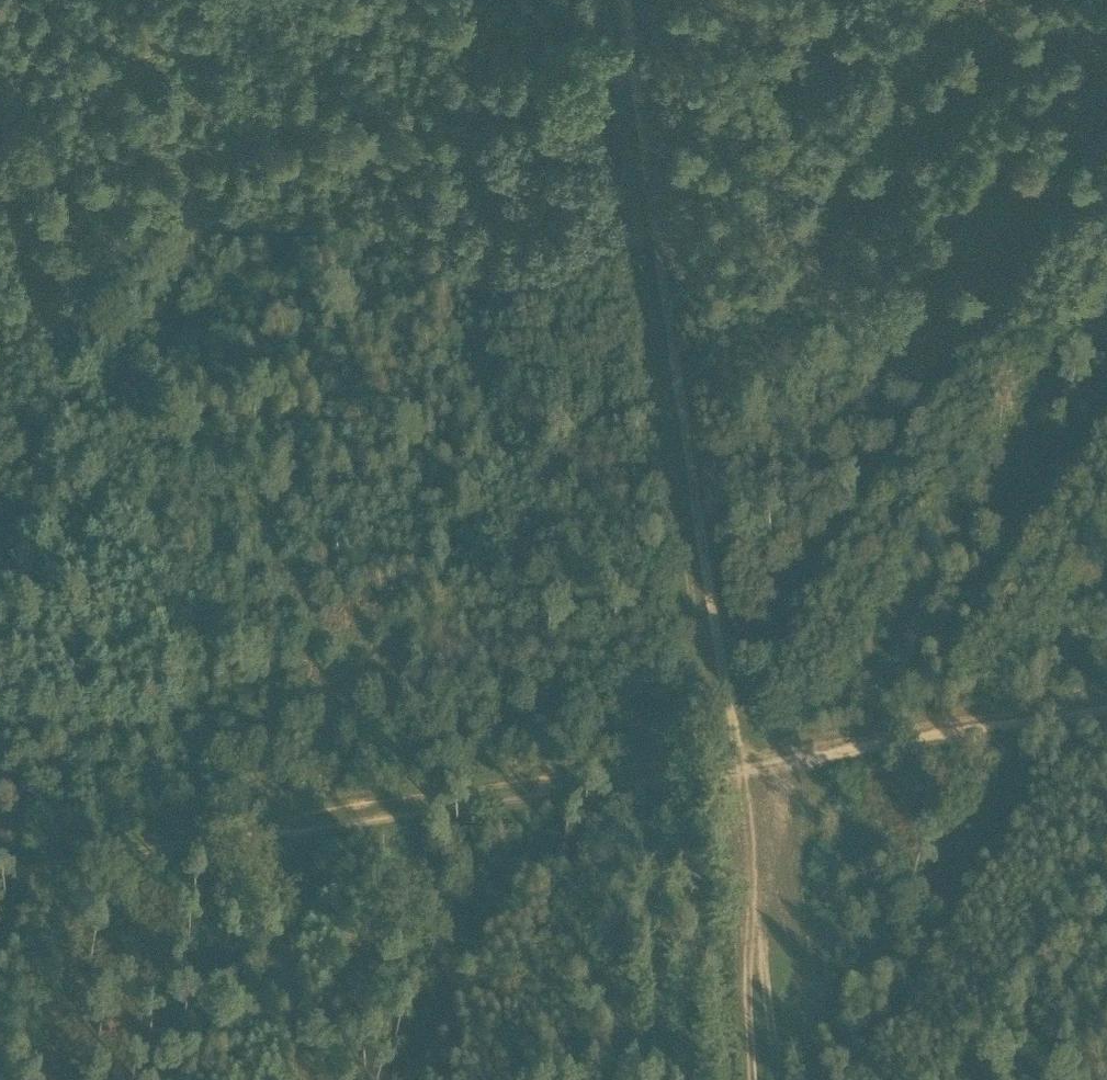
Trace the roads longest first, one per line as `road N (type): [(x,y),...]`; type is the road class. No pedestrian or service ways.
road 1 (track): [(615,0),(734,769)]
road 2 (track): [(271,838),(734,769)]
road 3 (track): [(734,769),(1106,714)]
road 4 (track): [(811,1079),(734,769)]
road 5 (track): [(0,878),(271,838)]
road 6 (track): [(751,859),(751,1079)]
road 7 (track): [(751,859),(774,1036)]

